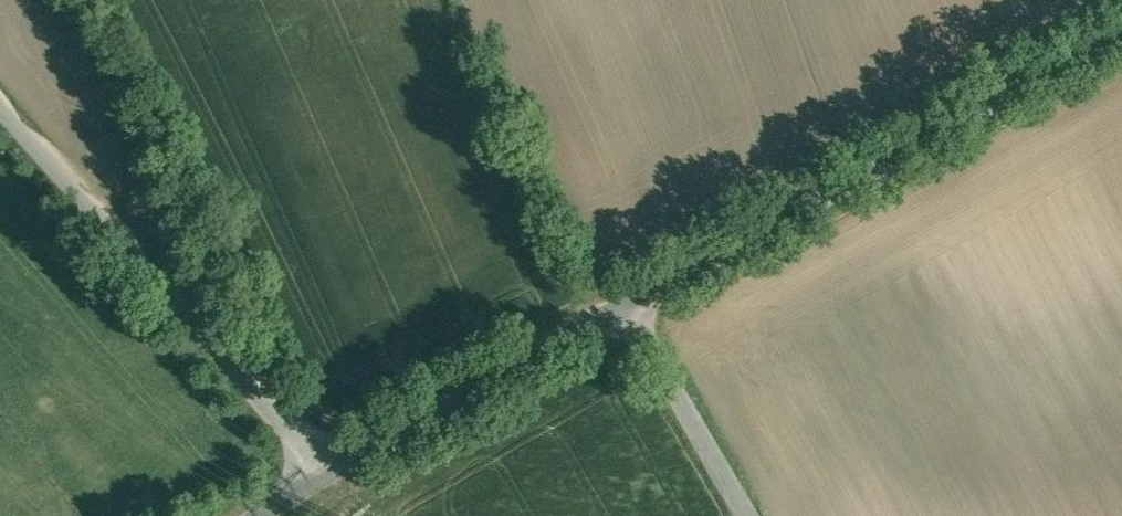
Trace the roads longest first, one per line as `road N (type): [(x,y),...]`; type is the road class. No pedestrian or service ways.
road 1 (unclassified): [(1121,24),(626,306)]
road 2 (unclassified): [(0,108),(329,473)]
road 3 (unclassified): [(626,306),(329,473)]
road 4 (unclassified): [(626,306),(752,515)]

